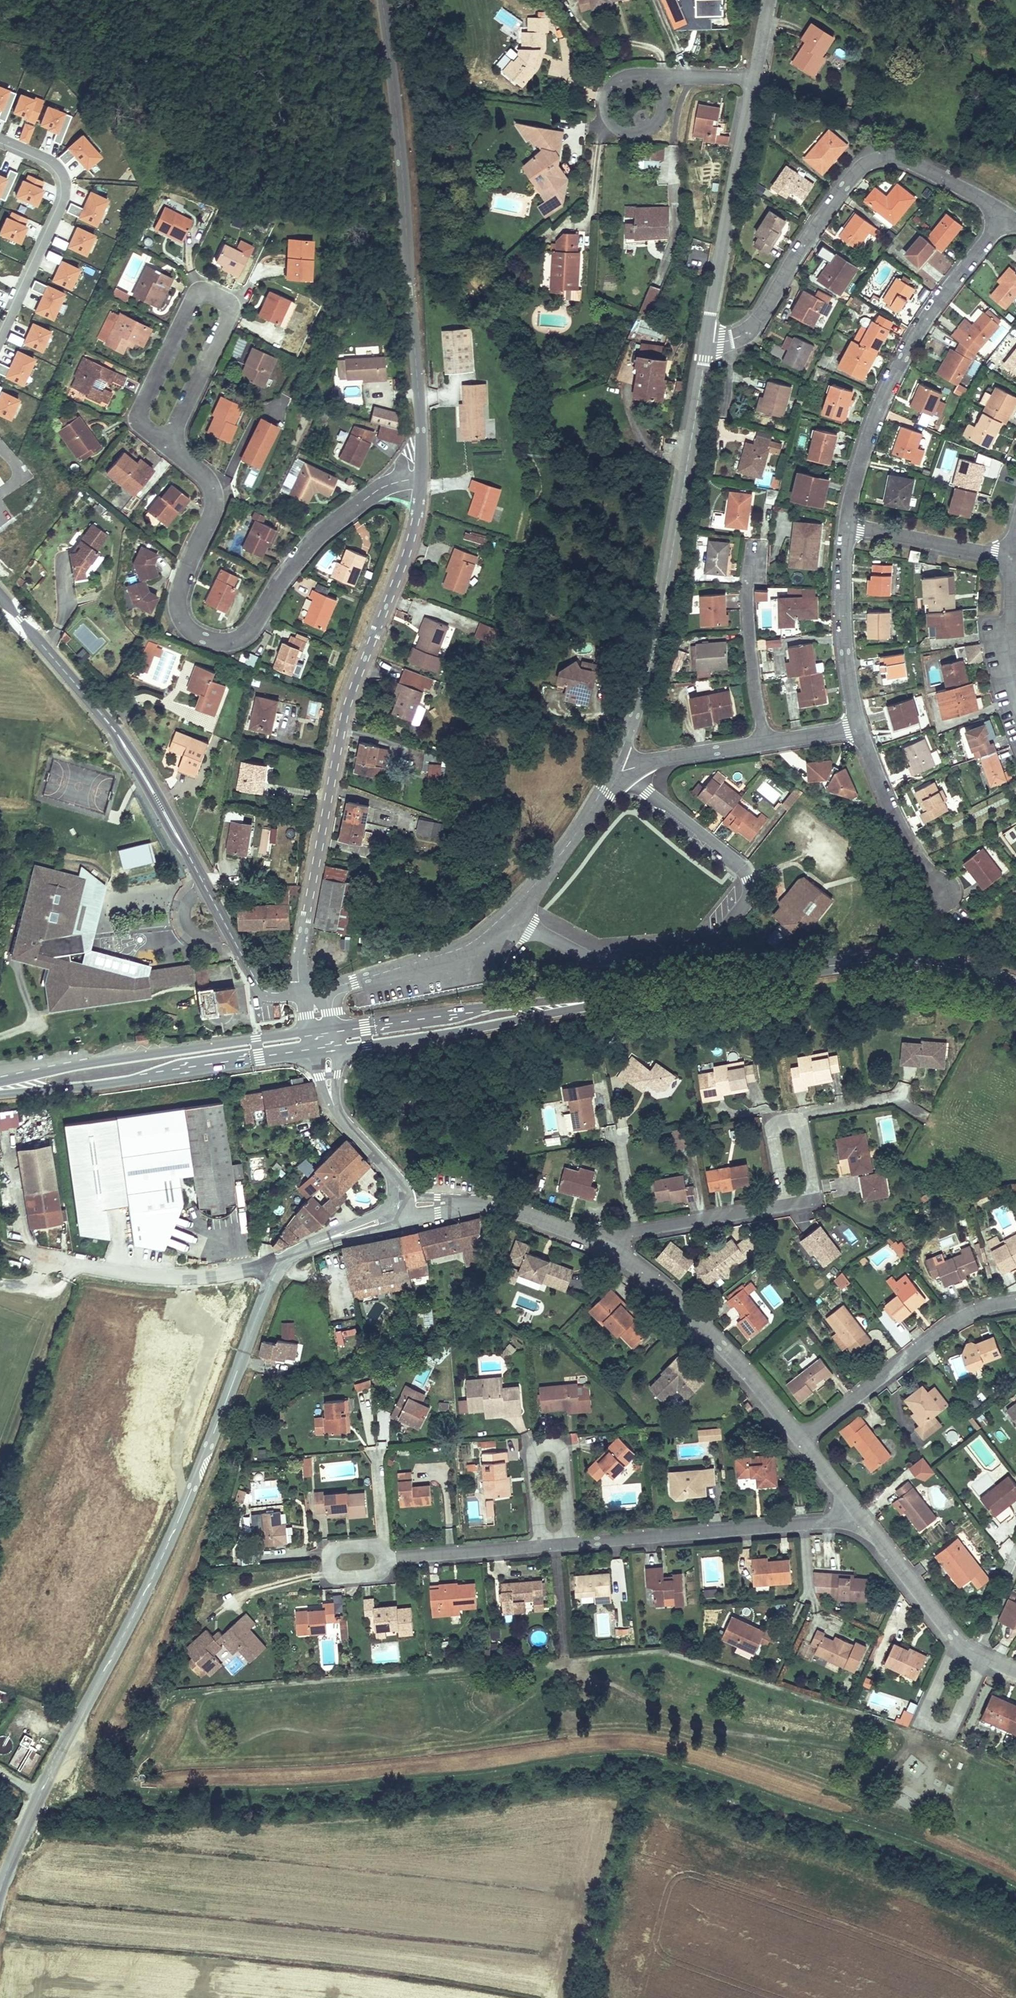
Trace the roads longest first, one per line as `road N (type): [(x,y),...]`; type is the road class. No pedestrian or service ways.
road 1 (tertiary): [(395,1214),(312,1245),(274,1275),(175,1528),(39,1796),(0,1891)]
road 2 (tertiary): [(315,994),(299,957),(341,733),(408,546),(419,488)]
road 3 (tertiary): [(315,994),(259,987),(107,722),(0,598)]
road 4 (residential): [(419,488),(361,501),(296,559),(241,636),(217,643),(190,635),(176,612),(211,494),(168,448)]
road 5 (tertiary): [(419,488),(420,418),(382,0)]
road 6 (residential): [(390,1559),(860,1518)]
road 7 (residential): [(706,341),(657,624),(614,769)]
road 8 (primary): [(1015,989),(942,965),(884,961),(614,998)]
road 9 (residential): [(1006,216),(928,171),(875,159),(821,219),(756,324),(730,340),(706,341)]
road 10 (residential): [(614,769),(554,864),(471,944),(315,994)]
road 11 (residential): [(844,525),(869,430),(896,370),(926,317),(1006,216)]
road 12 (residential): [(767,0),(706,341)]
road 13 (residential): [(168,448),(226,324),(216,298),(187,307),(141,406),(144,428)]
road 14 (primary): [(0,1095),(314,1053)]
road 15 (primary): [(311,1029),(0,1081)]
road 16 (residential): [(594,1242),(700,1325),(799,1440)]
road 17 (primary): [(337,1050),(614,998)]
road 18 (primary): [(614,998),(334,1027)]
road 19 (residential): [(1015,1302),(945,1327),(799,1440)]
road 20 (residential): [(0,142),(50,162),(64,185),(0,342)]
road 21 (residential): [(815,1201),(594,1242)]
road 22 (residential): [(860,1518),(957,1641),(1015,1671)]
road 23 (residential): [(858,730),(844,638),(844,525)]
road 24 (residential): [(751,543),(746,641),(762,745)]
road 25 (residential): [(940,892),(901,835),(858,730)]
road 26 (residential): [(844,525),(1011,559)]
road 27 (residential): [(762,745),(614,769)]
road 28 (residential): [(390,1559),(367,1546),(338,1548),(327,1559),(339,1579),(387,1566)]
road 29 (residential): [(462,1203),(594,1242)]

